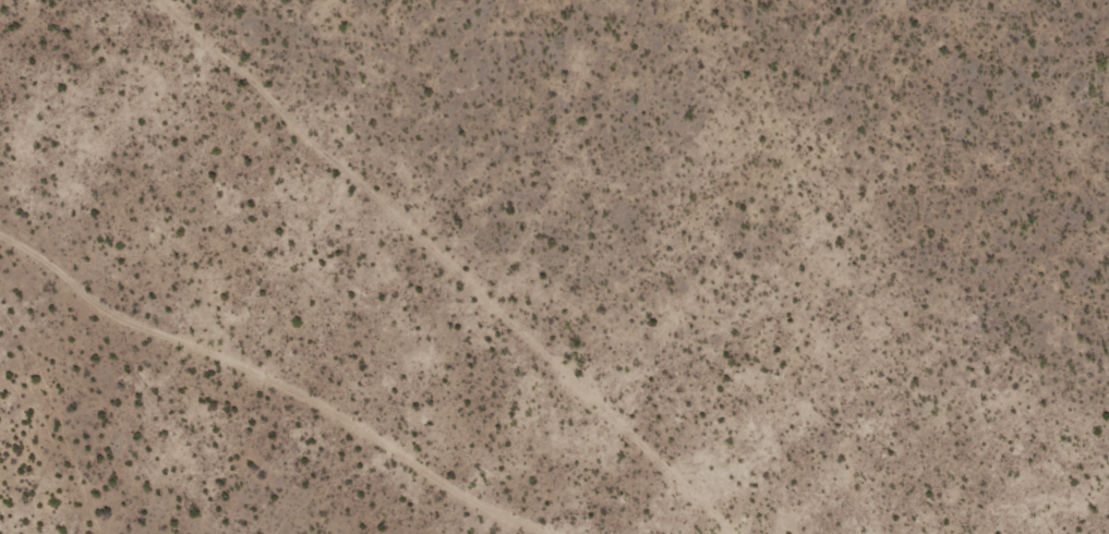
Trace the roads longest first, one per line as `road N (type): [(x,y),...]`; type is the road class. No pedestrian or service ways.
road 1 (track): [(510,533),(0,251)]

